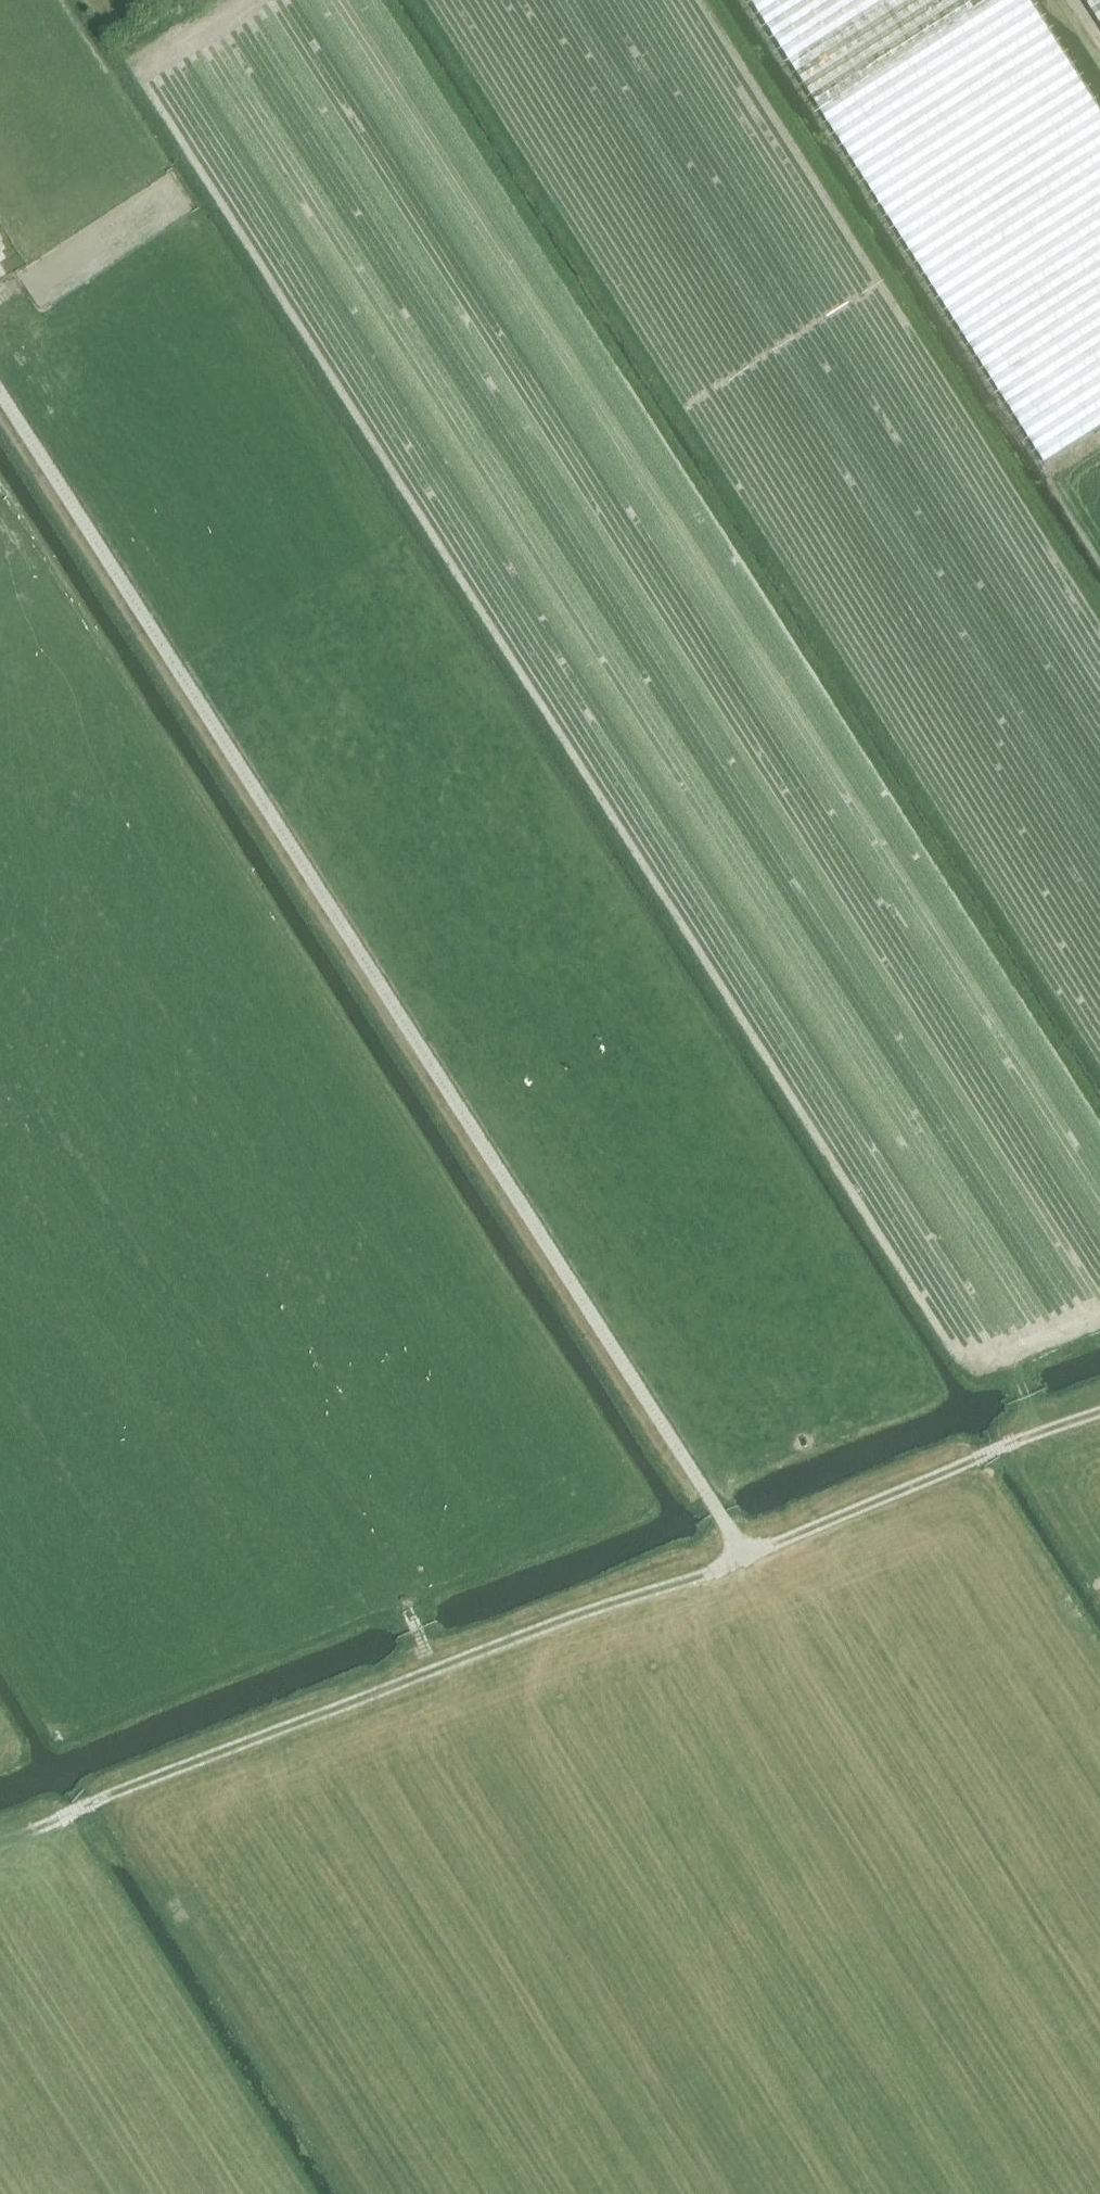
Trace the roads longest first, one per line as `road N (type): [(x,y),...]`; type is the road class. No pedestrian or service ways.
road 1 (track): [(745,1556),(0,403)]
road 2 (track): [(745,1556),(412,1675),(0,1842)]
road 3 (track): [(1099,1416),(970,1461),(745,1556)]

